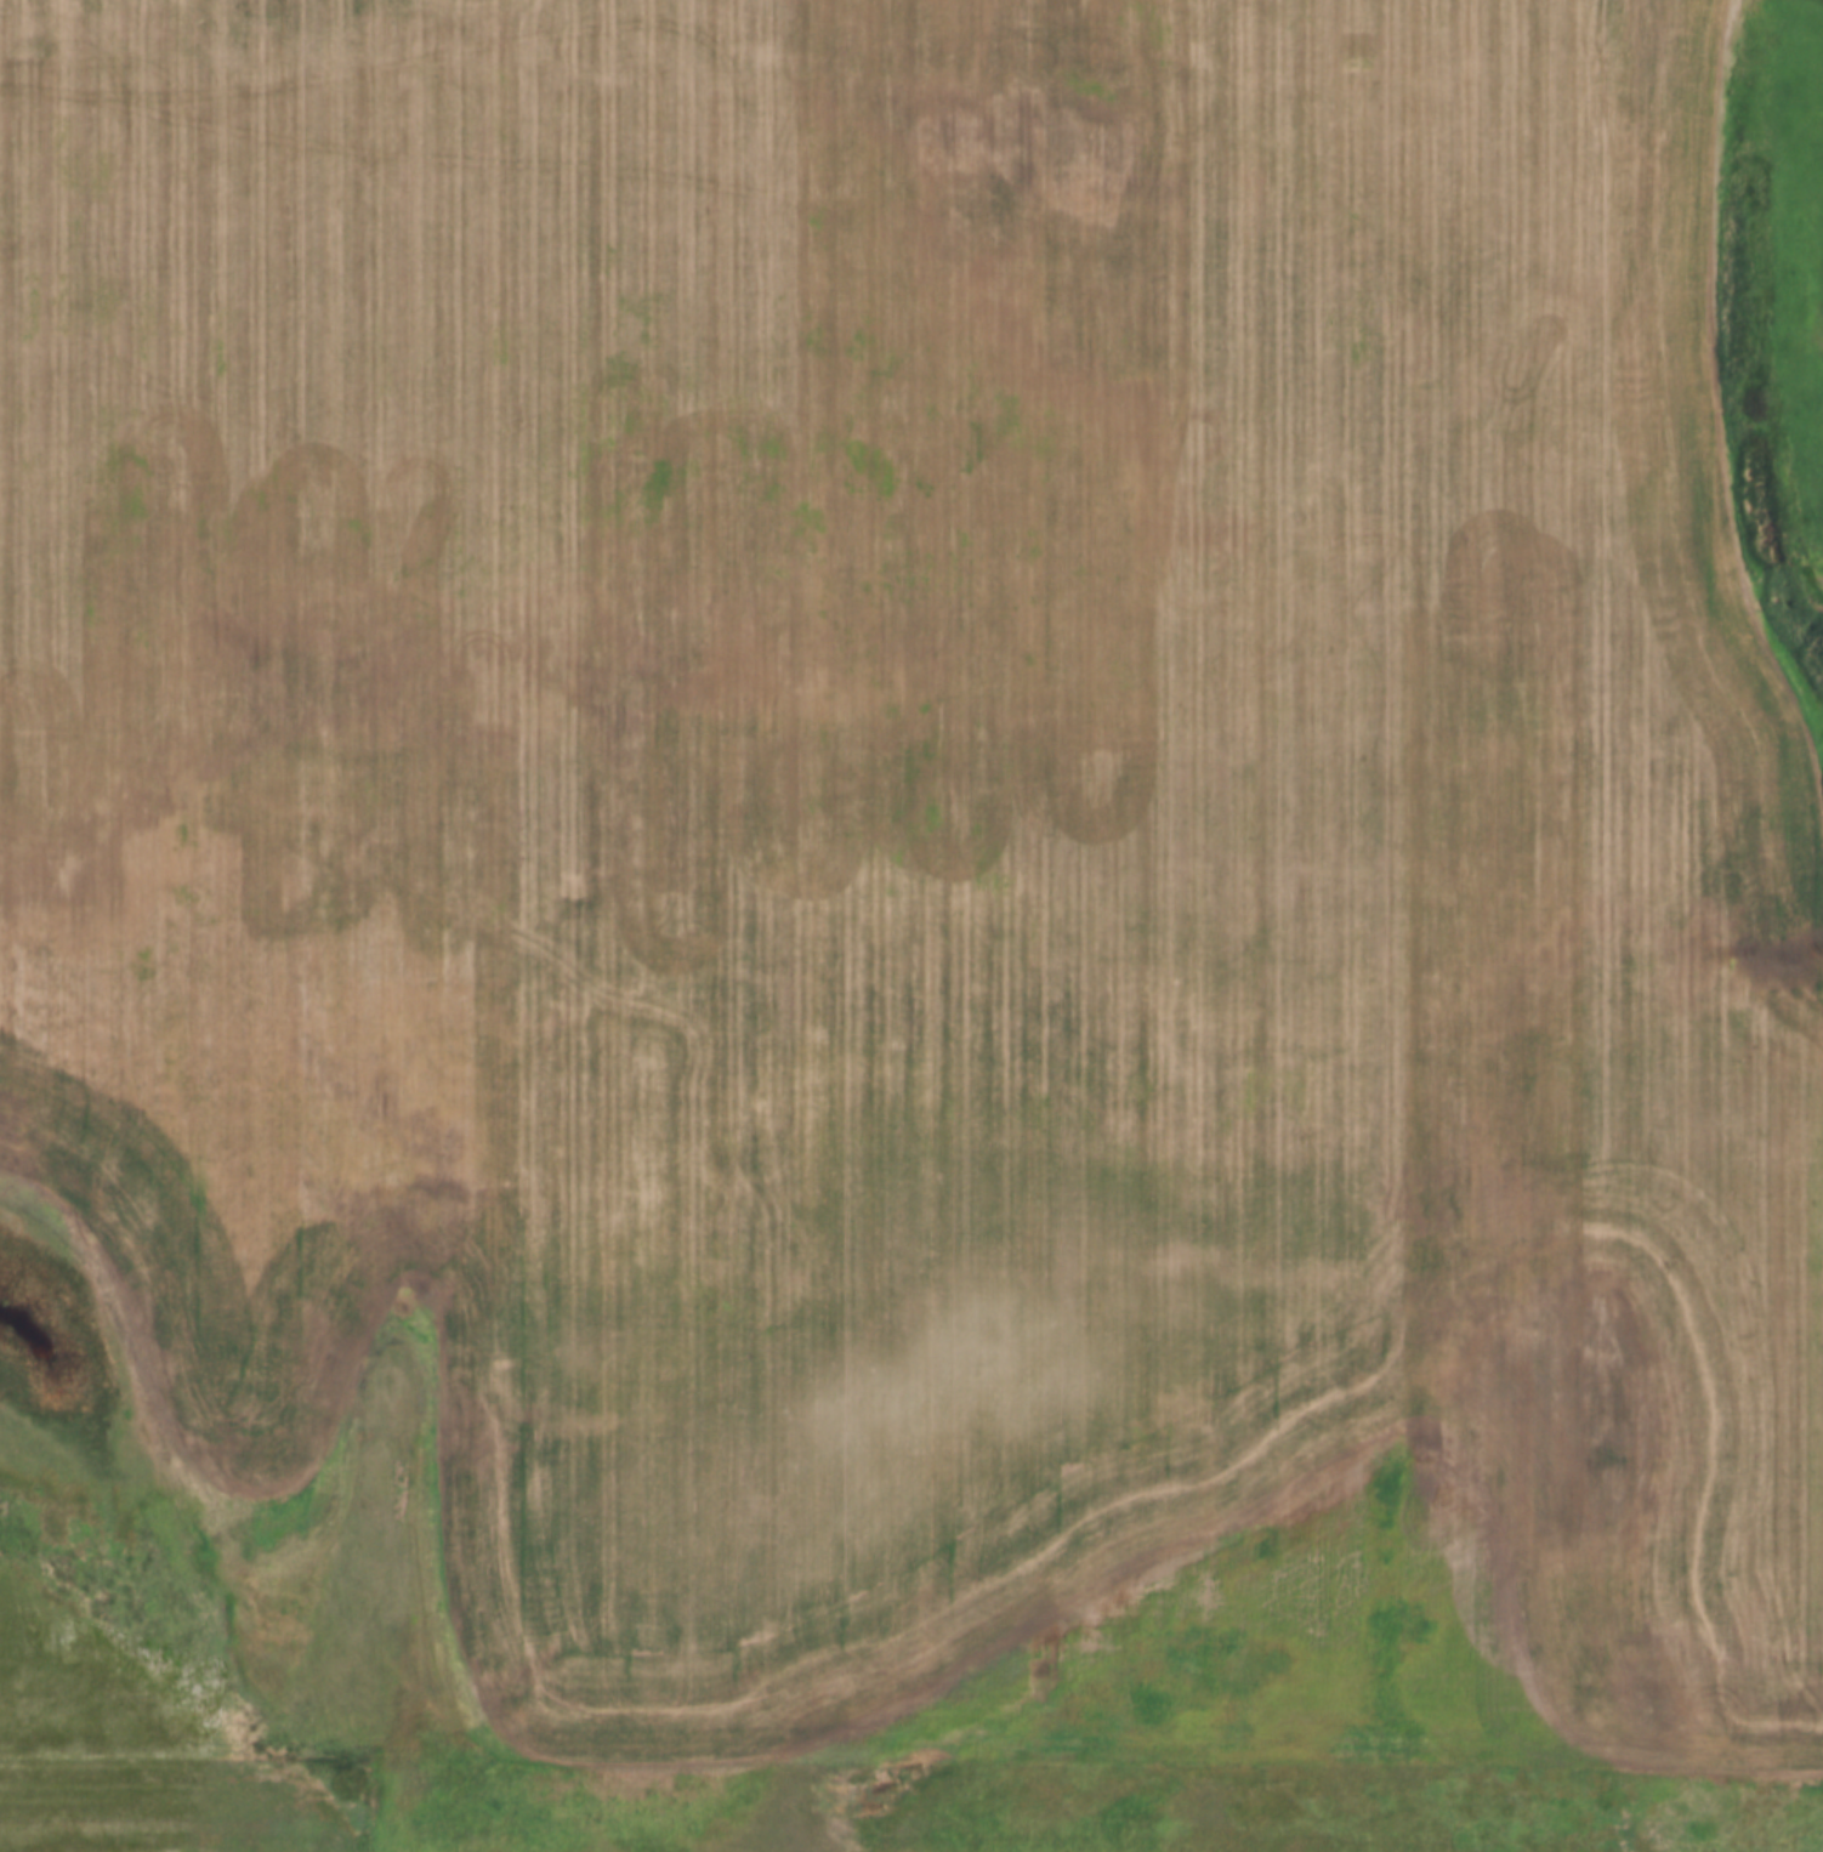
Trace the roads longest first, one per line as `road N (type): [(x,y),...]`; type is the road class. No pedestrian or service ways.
road 1 (track): [(1738,0),(1725,342),(1740,564),(1774,638),(1822,701)]

